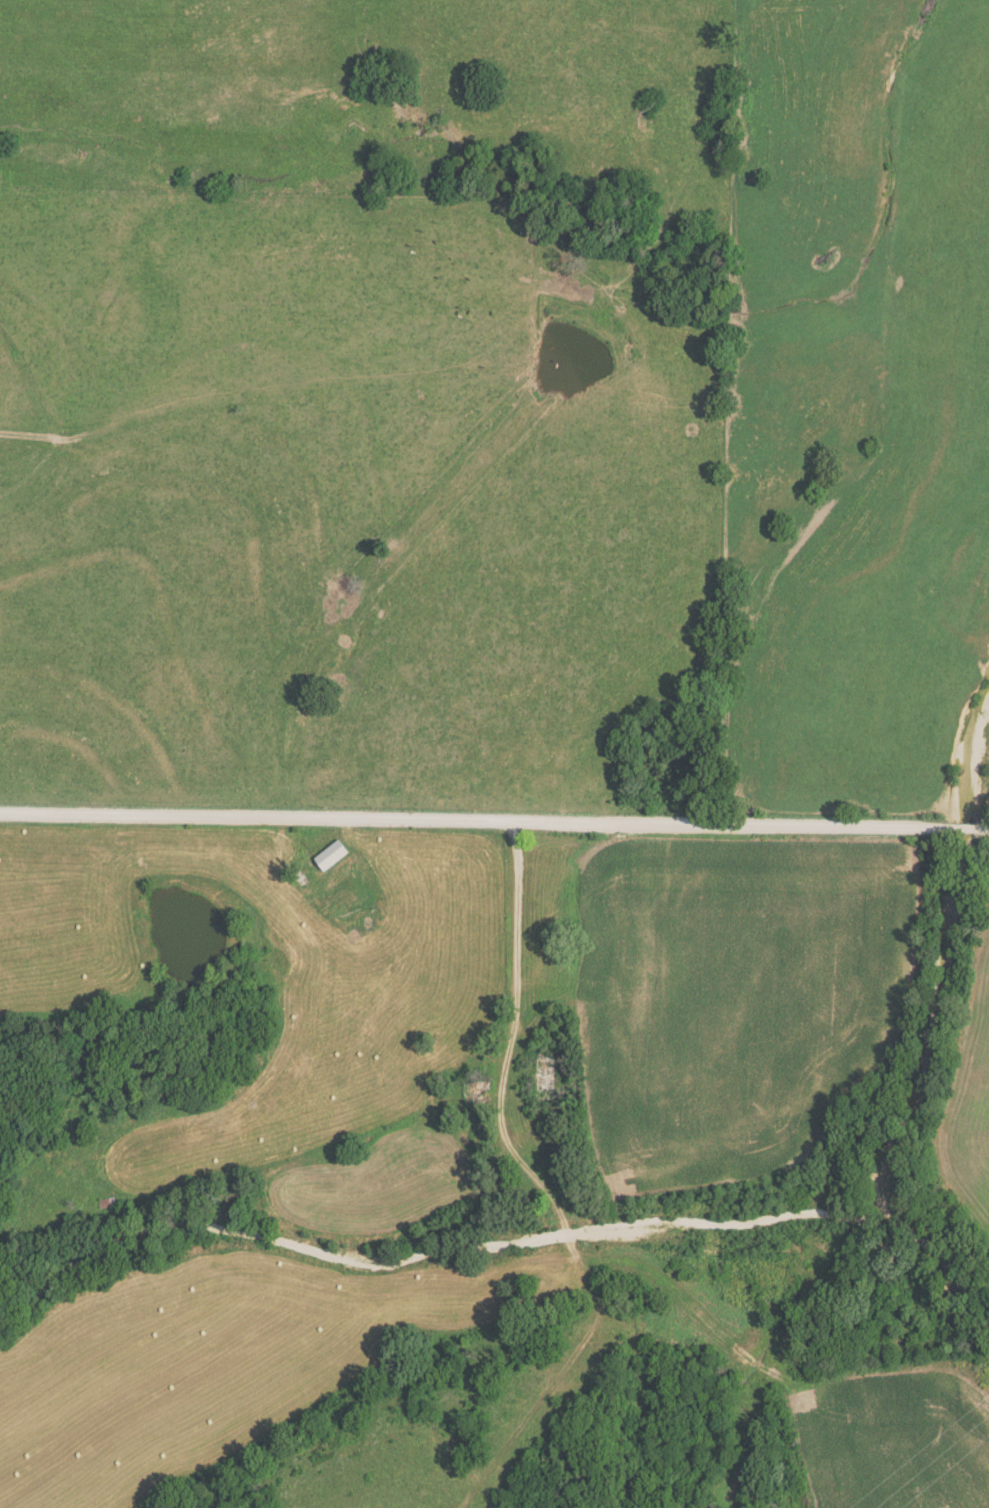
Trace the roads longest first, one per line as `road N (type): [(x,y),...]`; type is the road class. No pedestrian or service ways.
road 1 (residential): [(0,817),(988,831)]
road 2 (residential): [(516,828),(517,1001),(508,1074)]

